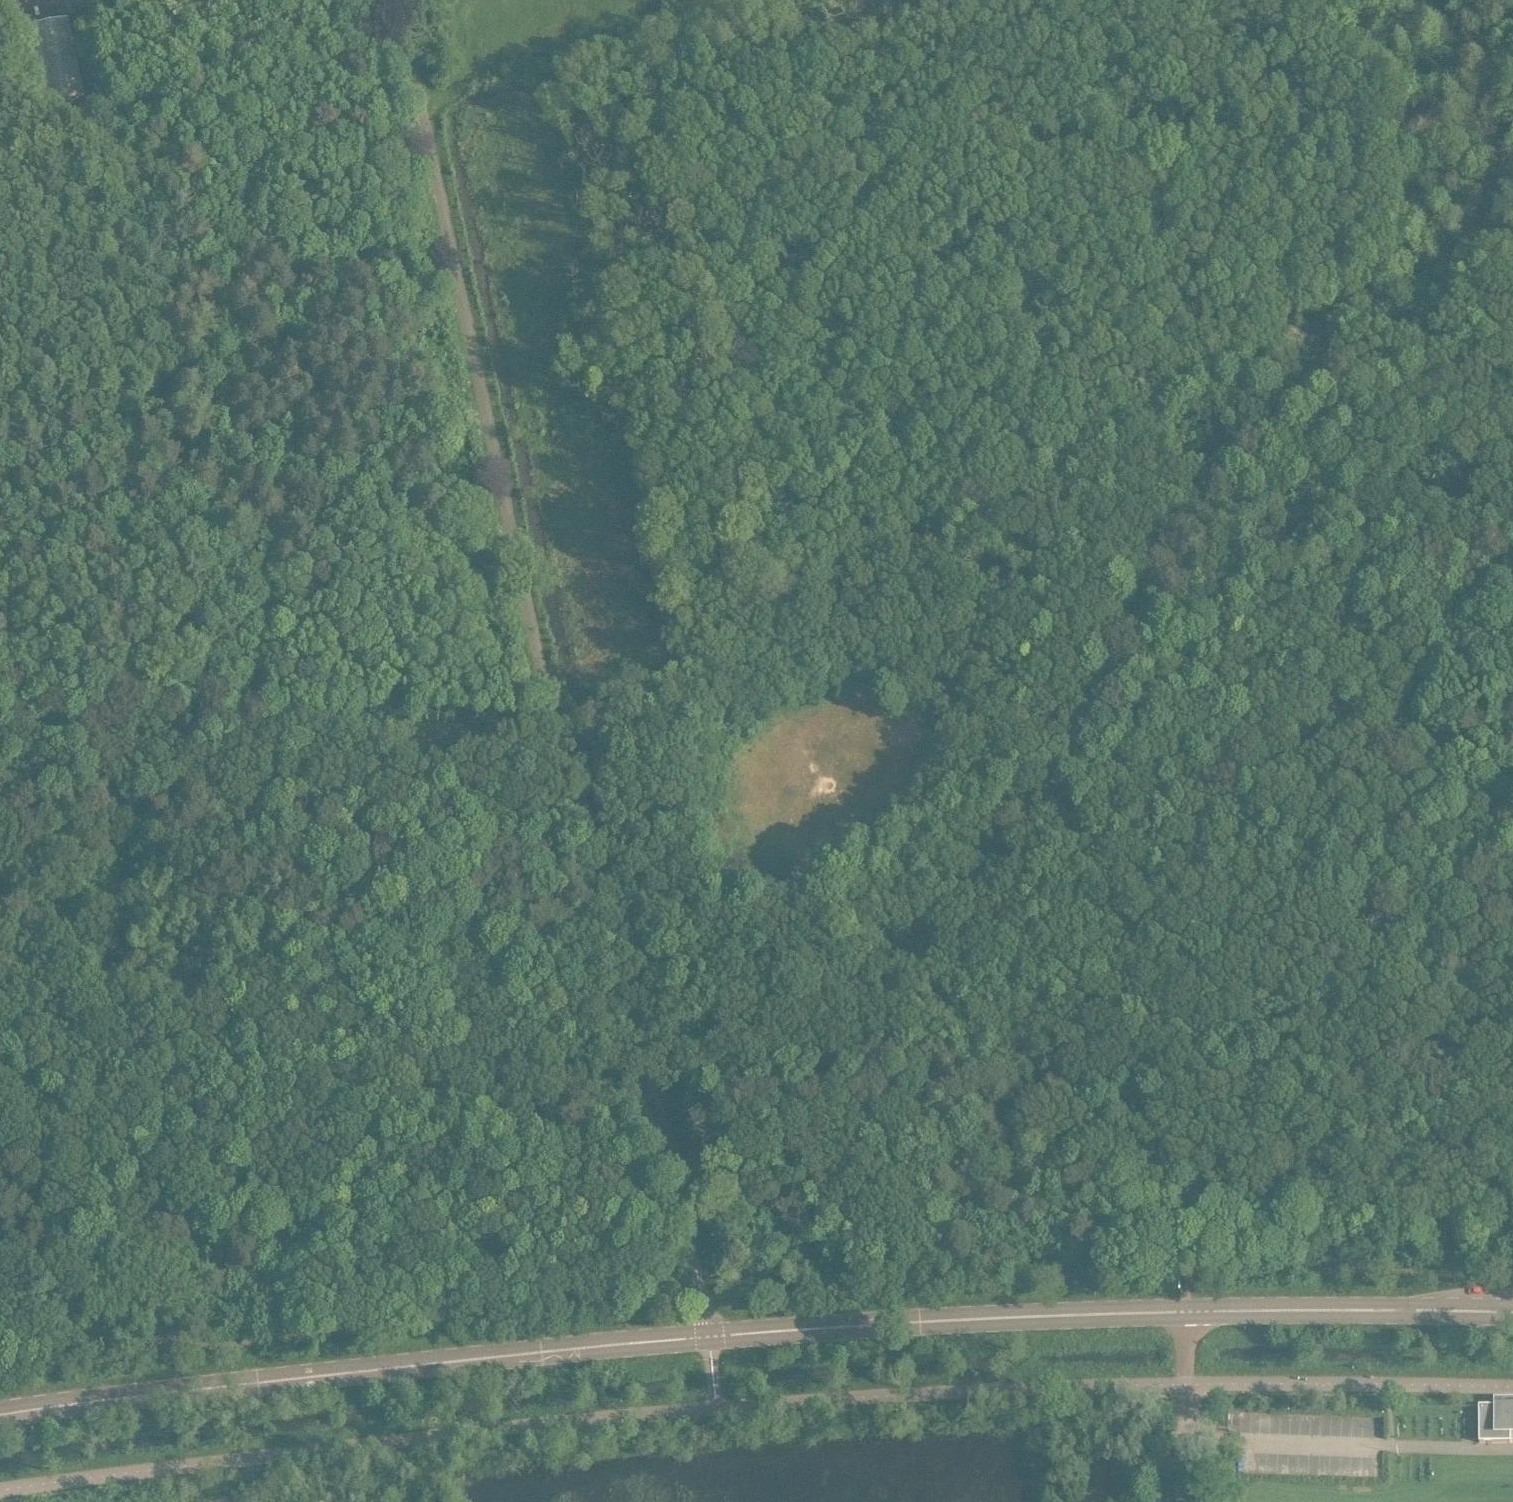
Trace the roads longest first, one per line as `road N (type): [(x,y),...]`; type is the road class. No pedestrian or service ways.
road 1 (secondary): [(0,1414),(709,1337),(1184,1311)]
road 2 (secondary): [(1184,1311),(1512,1315)]
road 3 (residential): [(1184,1311),(1186,1501)]

